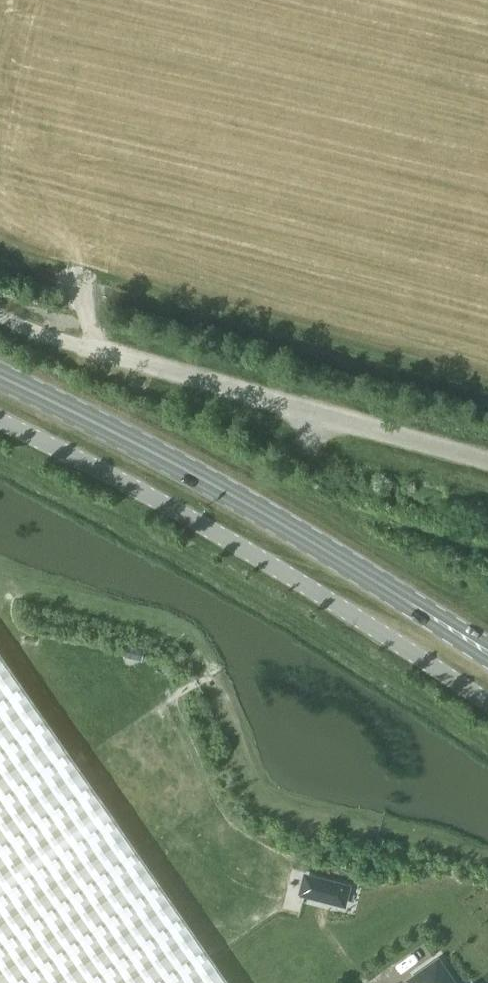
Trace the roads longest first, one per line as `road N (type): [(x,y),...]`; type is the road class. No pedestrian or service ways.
road 1 (unclassified): [(0,421),(180,511),(487,702)]
road 2 (primary): [(375,580),(203,478),(0,375)]
road 3 (unclassified): [(487,459),(80,344)]
road 4 (primary): [(375,580),(396,603),(487,662)]
road 5 (primary): [(487,642),(375,580)]

